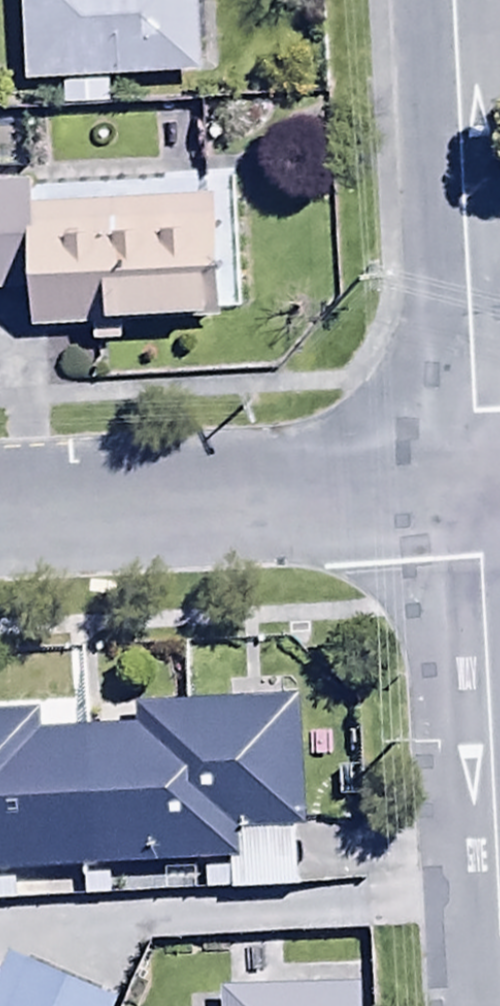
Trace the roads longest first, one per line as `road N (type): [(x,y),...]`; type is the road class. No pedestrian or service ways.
road 1 (residential): [(471,491),(496,1005)]
road 2 (residential): [(446,0),(471,491)]
road 3 (residential): [(0,517),(471,491)]

